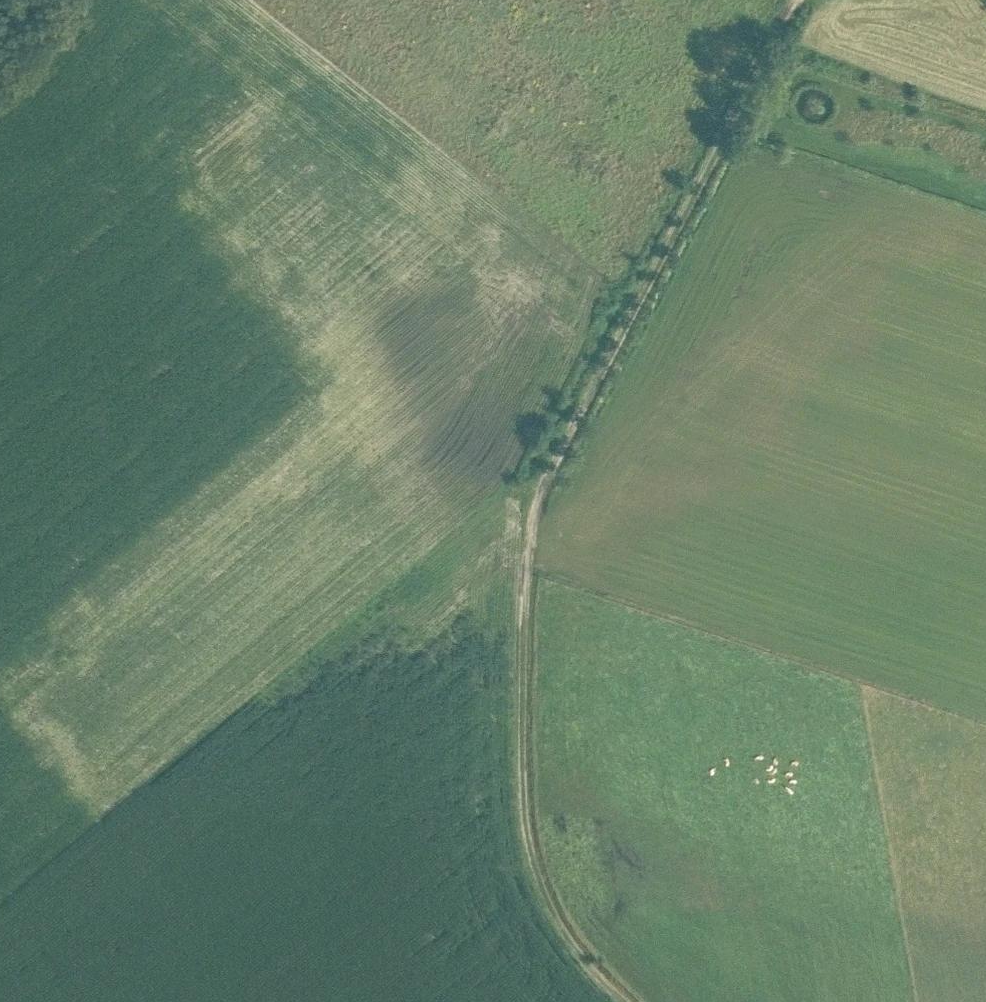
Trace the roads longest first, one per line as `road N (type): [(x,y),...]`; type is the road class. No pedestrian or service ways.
road 1 (track): [(628,1001),(533,892),(521,836),(513,503),(782,0)]
road 2 (track): [(0,92),(80,0)]

